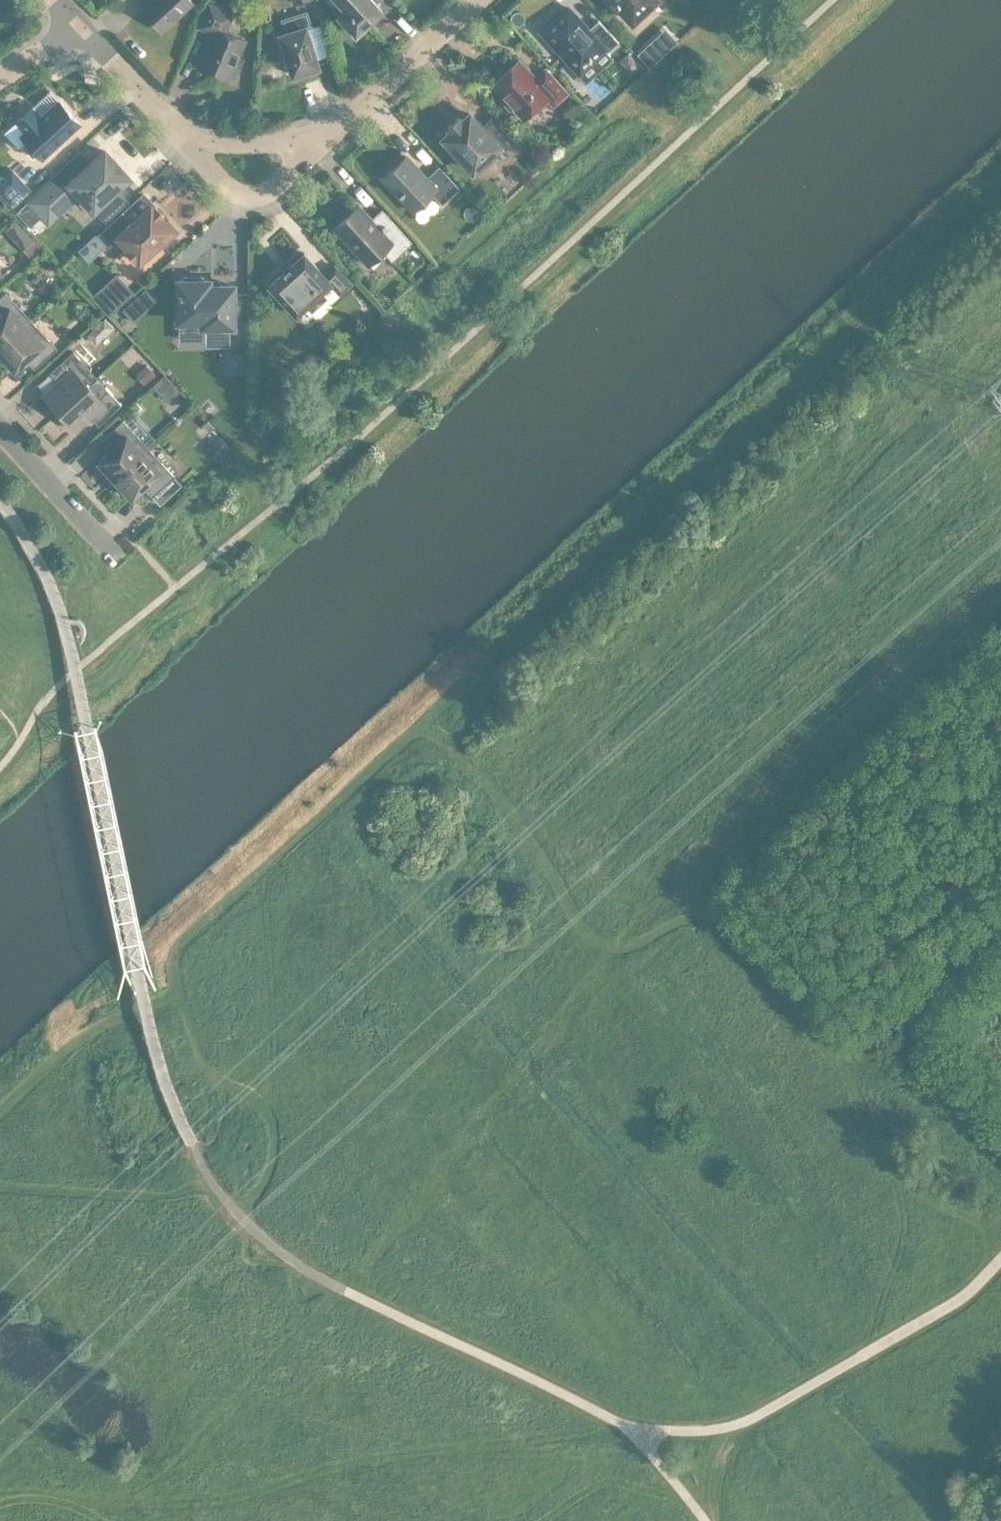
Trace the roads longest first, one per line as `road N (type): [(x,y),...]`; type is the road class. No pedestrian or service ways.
road 1 (residential): [(478,0),(310,146)]
road 2 (residential): [(0,430),(120,560)]
road 3 (residential): [(186,137),(231,195),(268,196),(310,146)]
road 4 (residential): [(186,137),(65,25)]
road 5 (residential): [(310,146),(186,137)]

